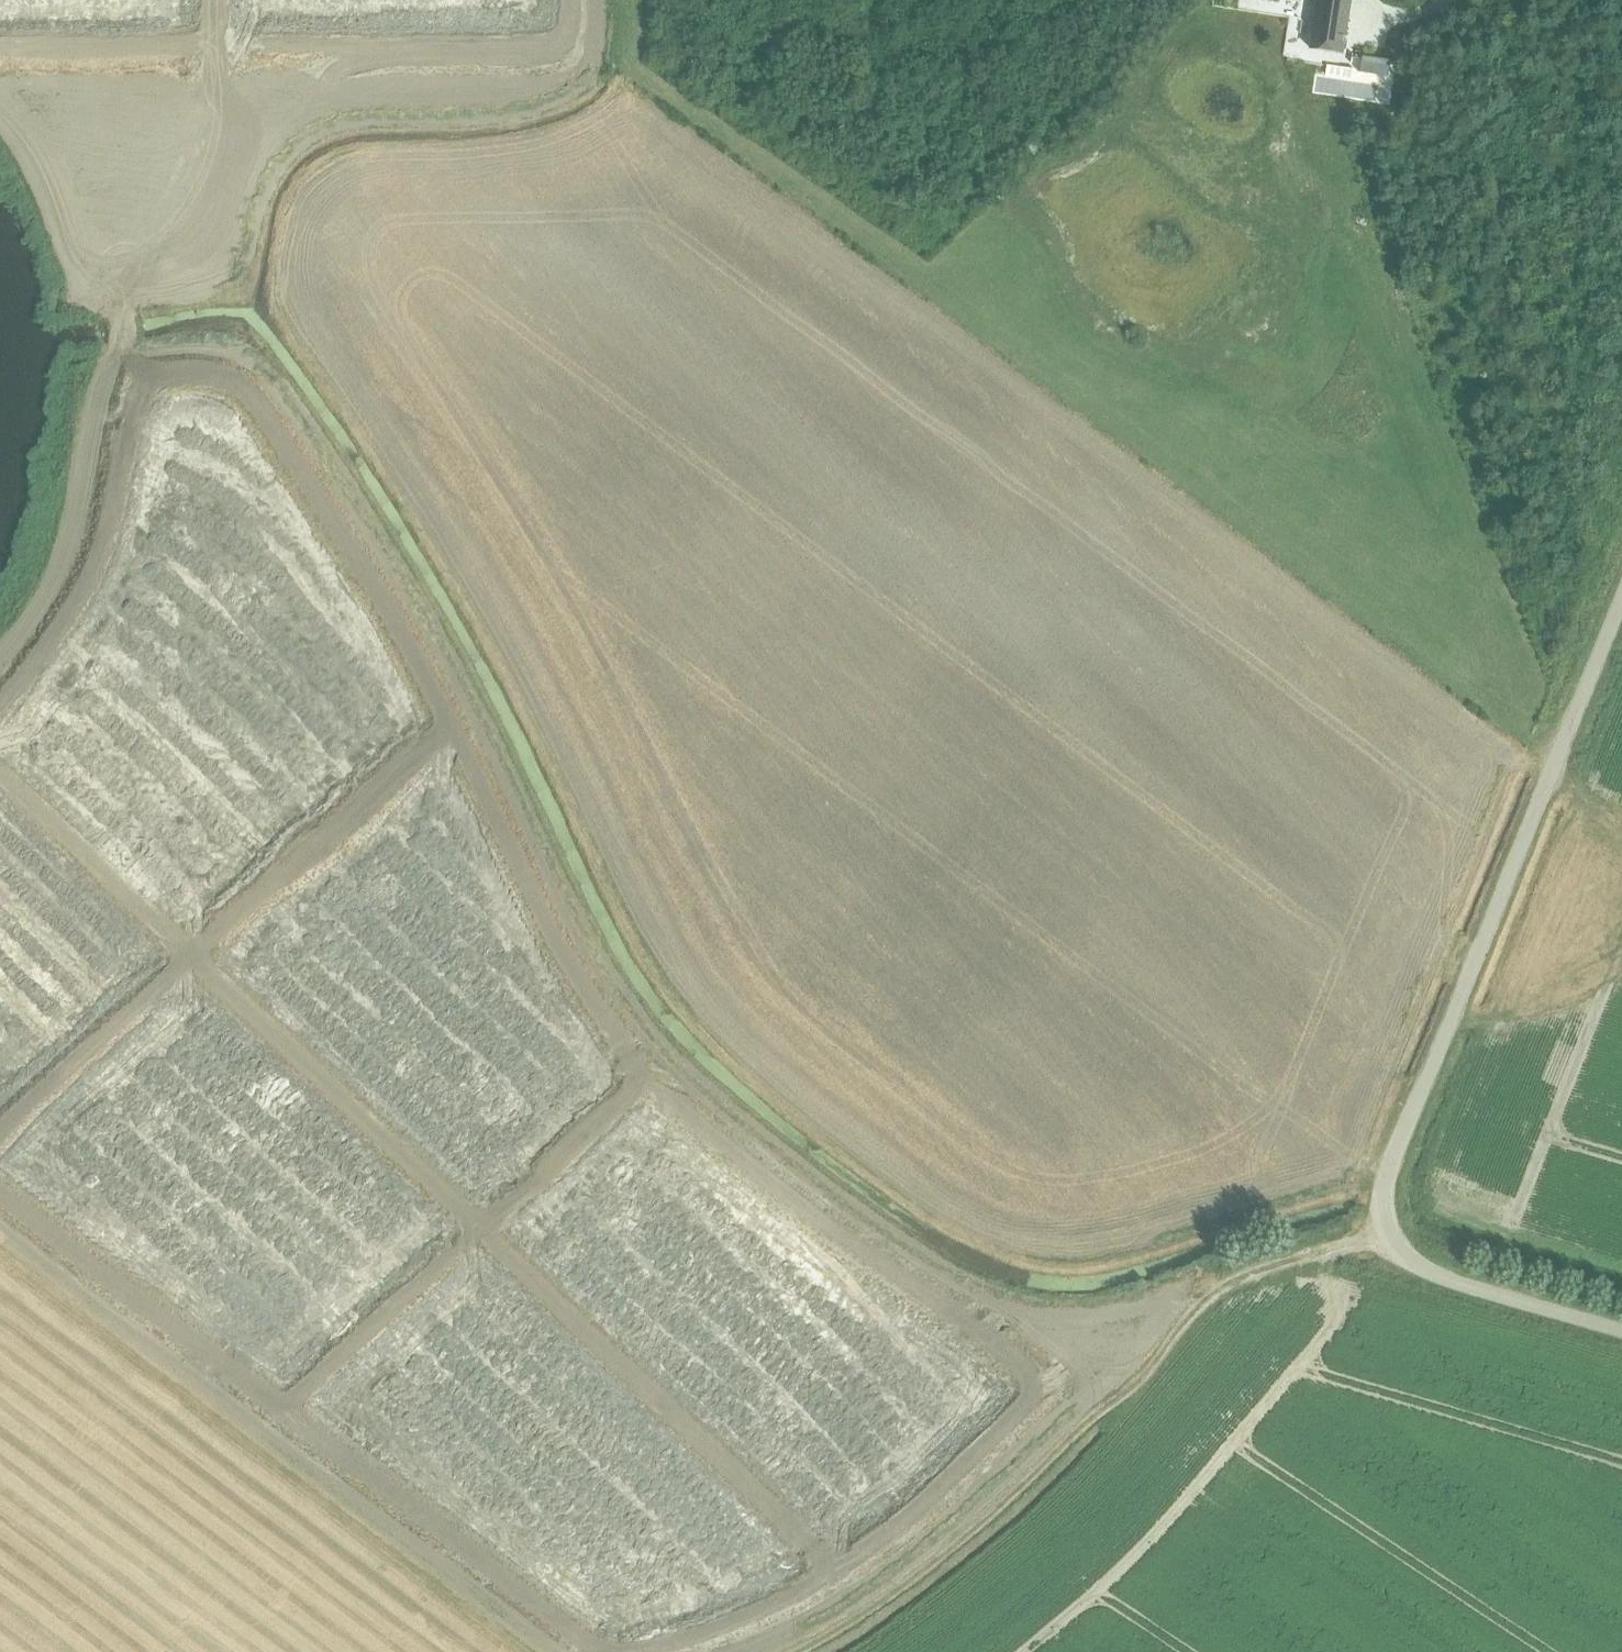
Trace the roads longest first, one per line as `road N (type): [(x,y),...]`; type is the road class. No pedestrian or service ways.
road 1 (unclassified): [(1621,593),(1398,1146),(1381,1213),(1401,1256),(1438,1276),(1621,1329)]

